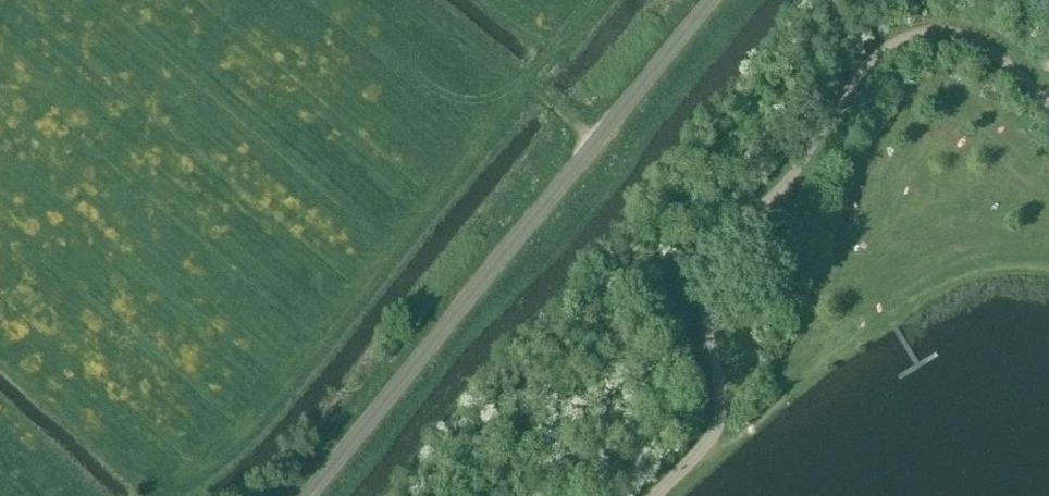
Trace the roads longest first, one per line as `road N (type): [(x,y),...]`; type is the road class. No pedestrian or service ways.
road 1 (unclassified): [(723,0),(318,495)]

